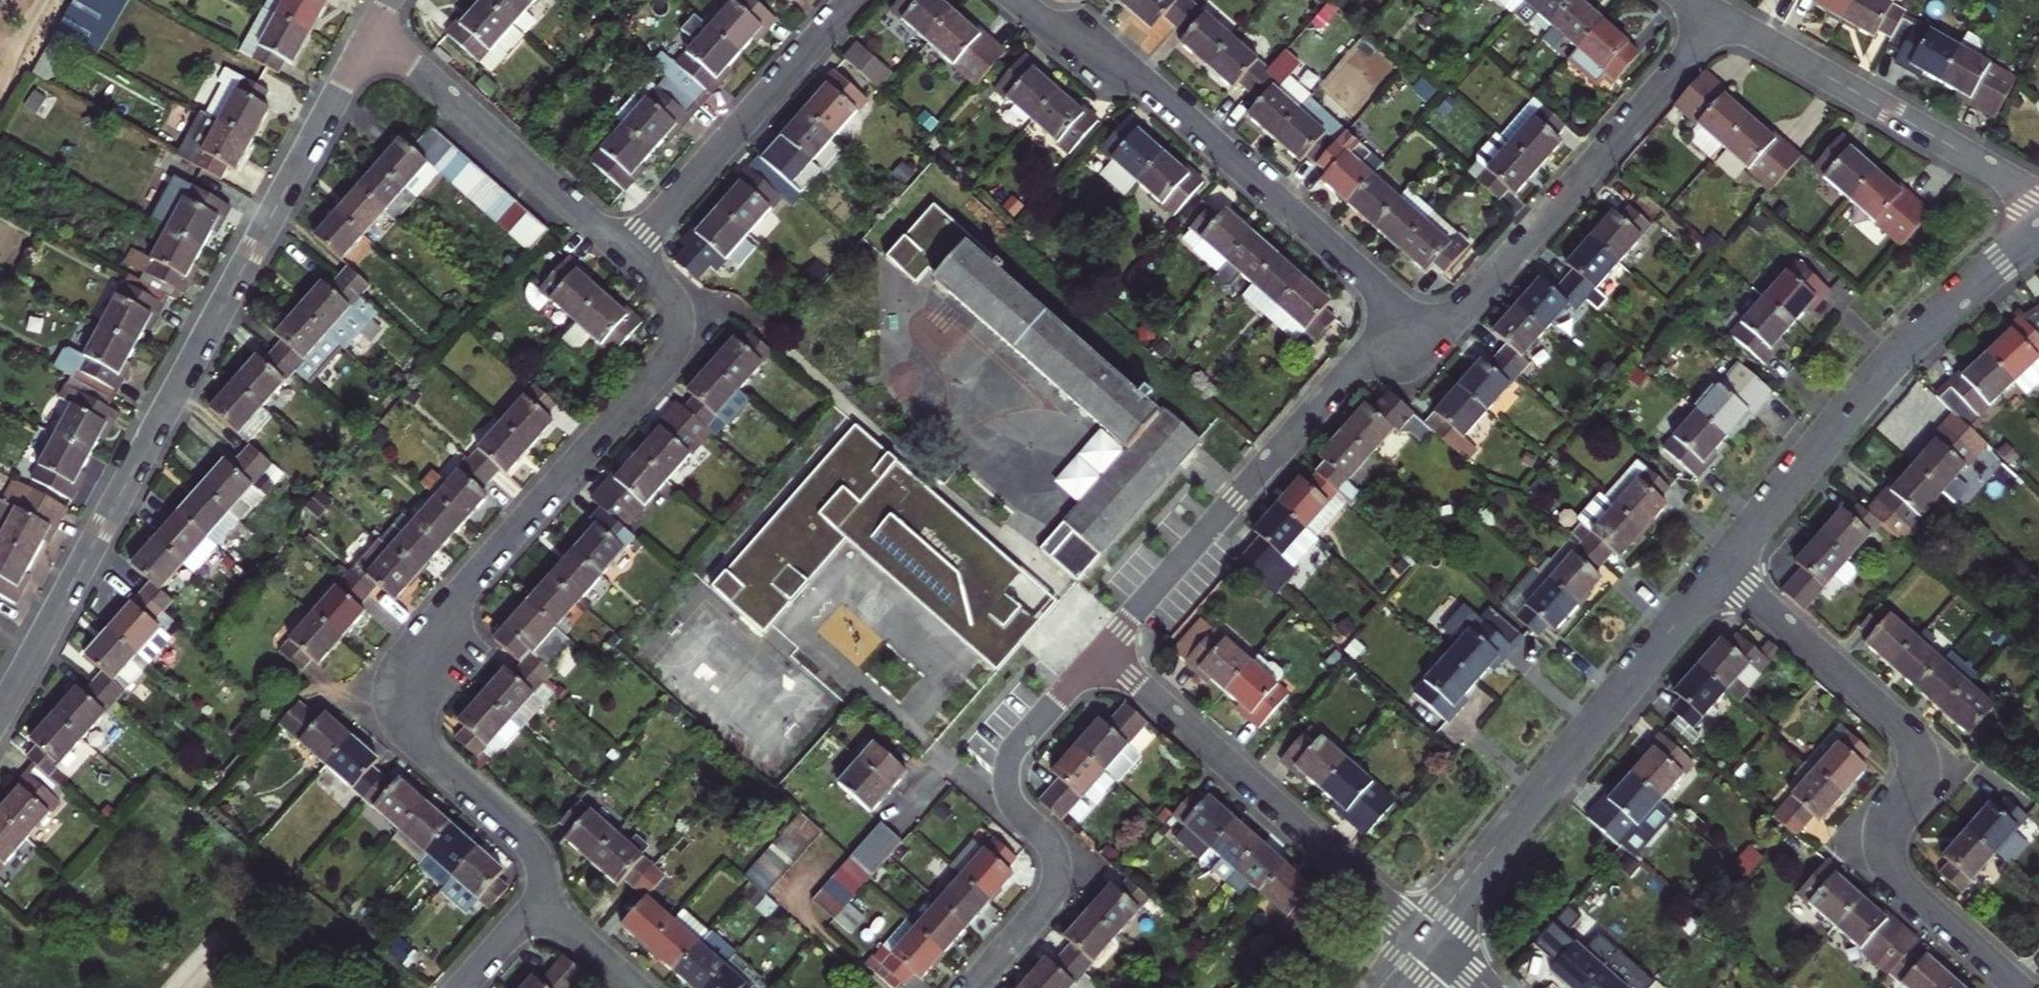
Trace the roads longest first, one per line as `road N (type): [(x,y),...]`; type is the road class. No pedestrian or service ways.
road 1 (residential): [(625,252),(673,301),(679,340),(667,364),(398,665),(393,690),(407,732),(527,843),(542,883),(538,903)]
road 2 (residential): [(0,716),(374,30)]
road 3 (residential): [(2018,987),(1889,866),(1889,822),(1920,780),(1914,736),(1720,573)]
road 4 (residential): [(1017,0),(1153,89),(1423,334)]
road 5 (residential): [(1423,937),(1720,573)]
road 6 (residential): [(1720,573),(1884,372),(1934,318),(2038,234)]
road 7 (residential): [(1104,653),(1369,347),(1423,334)]
road 8 (residential): [(1423,334),(1468,308),(1721,19)]
road 9 (residential): [(1104,653),(1423,937)]
road 10 (residential): [(978,987),(1041,913),(1058,876),(1049,840),(1009,798),(1007,767),(1104,653)]
road 11 (residential): [(1721,19),(2038,203)]
road 12 (residential): [(625,252),(852,0)]
road 13 (residential): [(374,30),(625,252)]
road 14 (residential): [(538,903),(634,987)]

